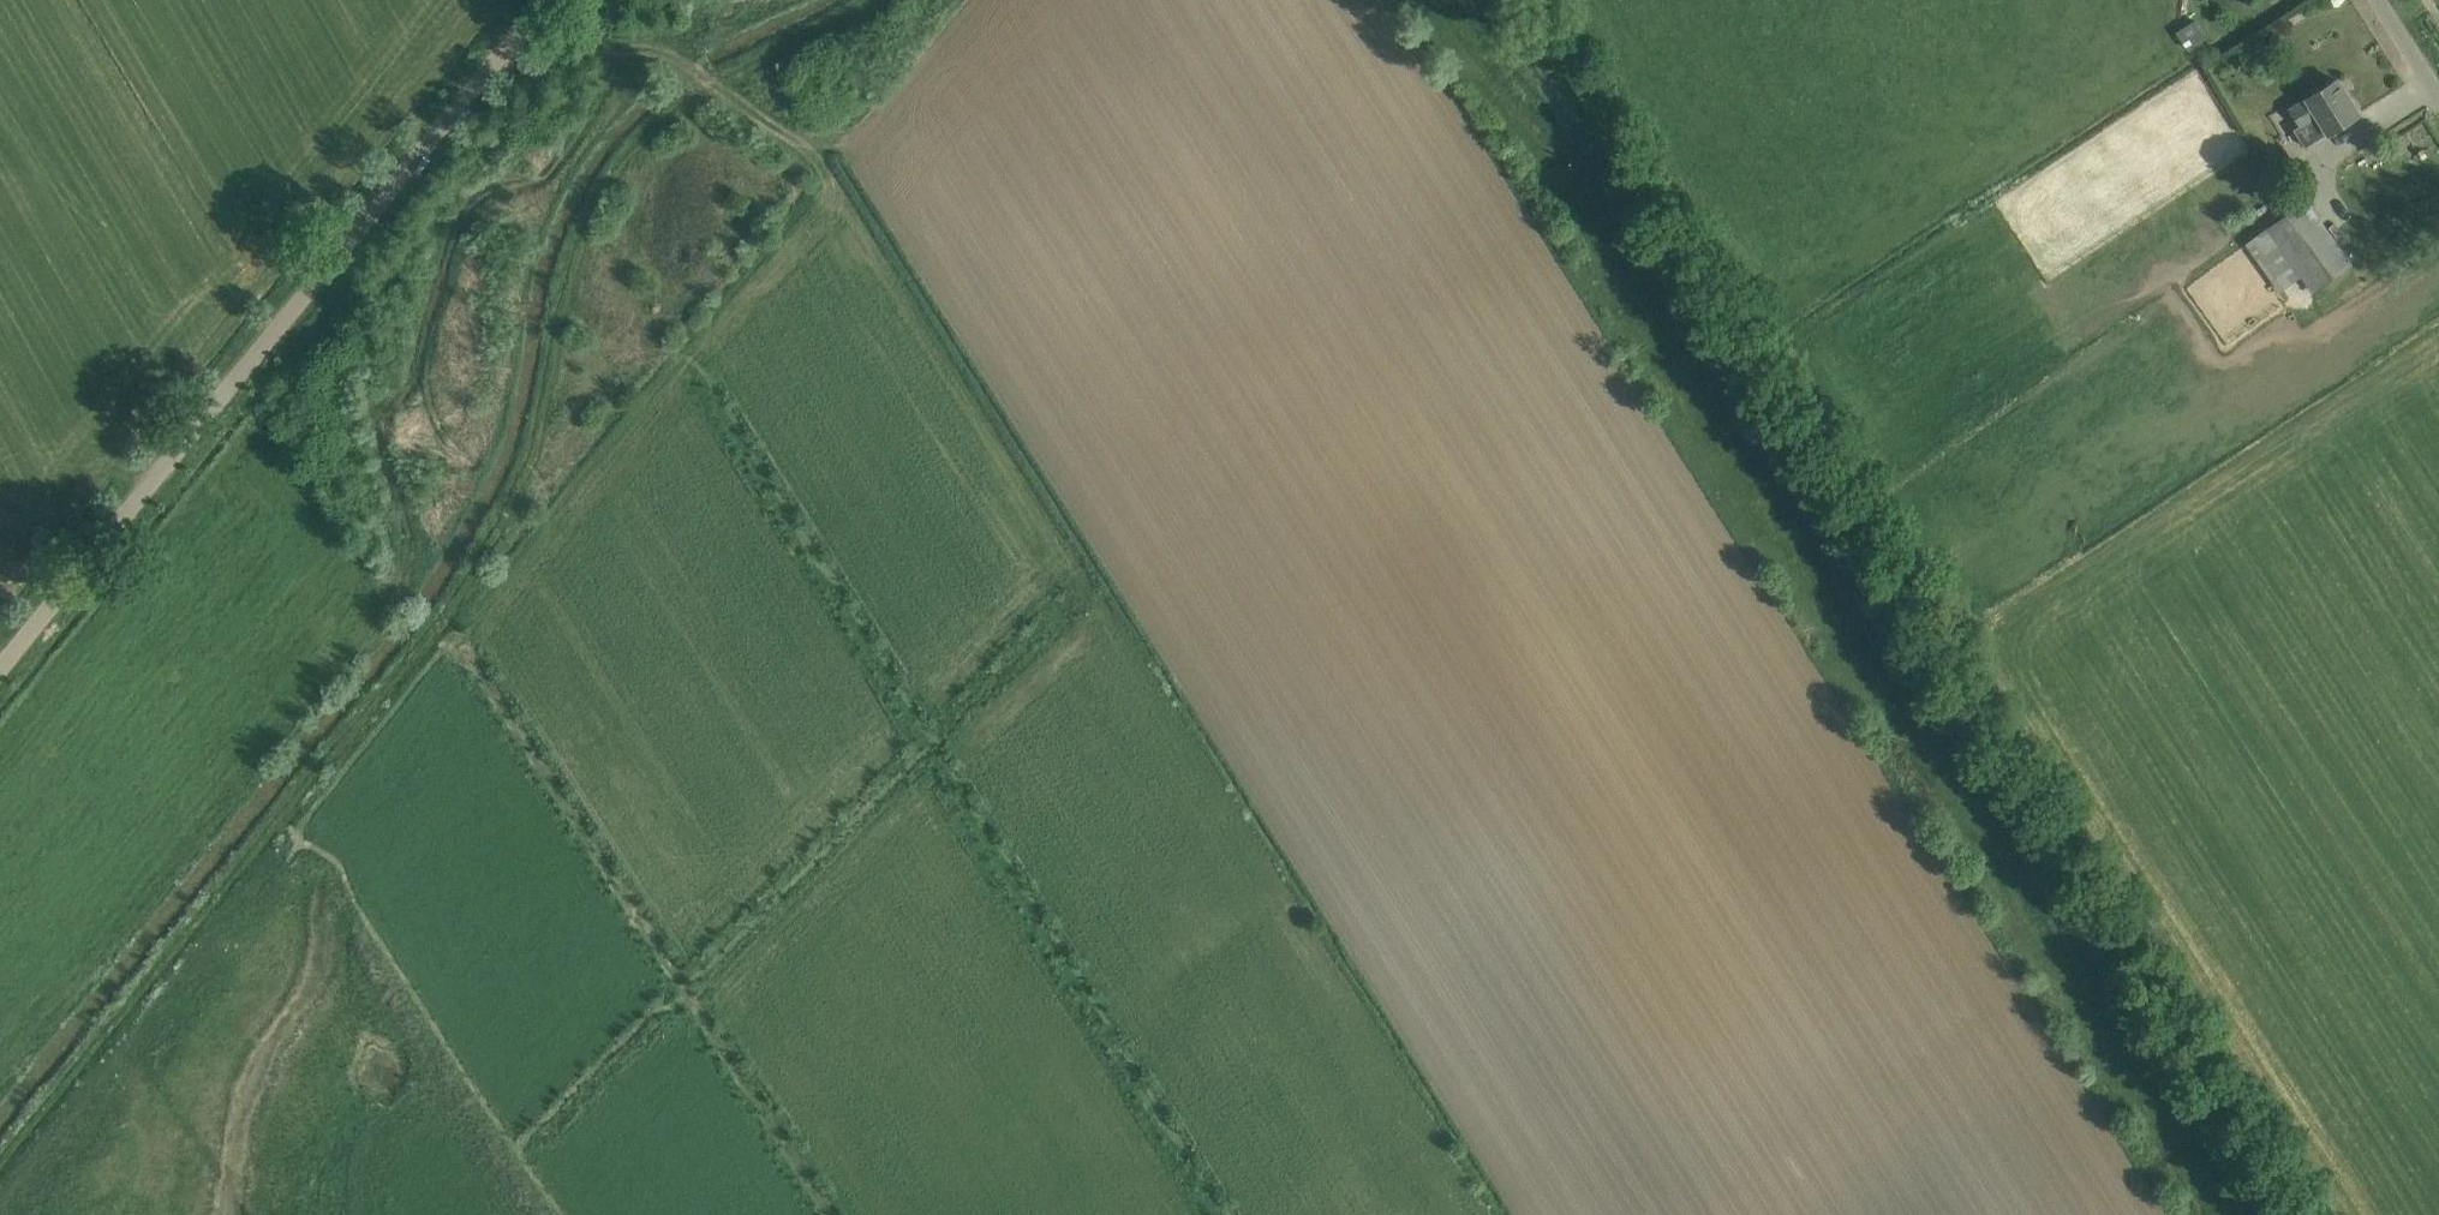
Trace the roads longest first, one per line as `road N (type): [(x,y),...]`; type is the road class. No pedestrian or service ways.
road 1 (unclassified): [(0,668),(544,0)]

